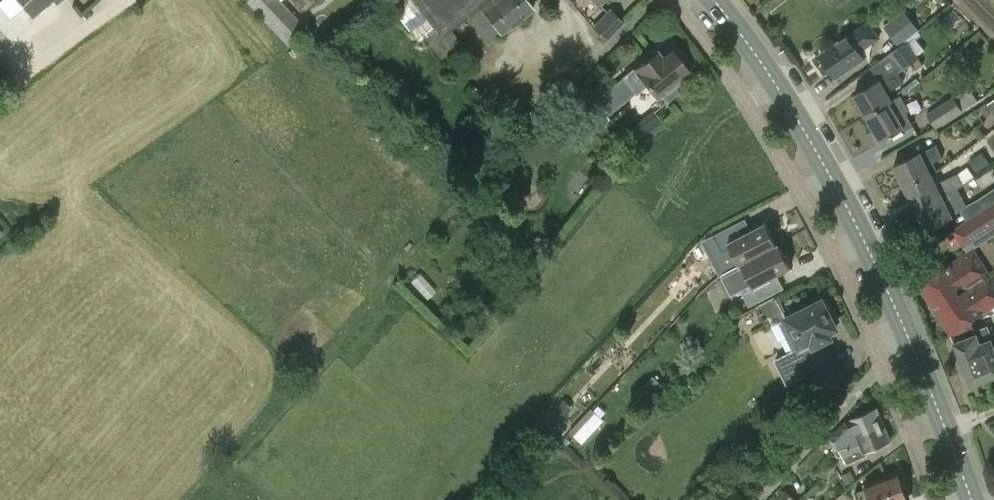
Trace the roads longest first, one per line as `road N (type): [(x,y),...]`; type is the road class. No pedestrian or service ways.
road 1 (secondary): [(972,499),(841,197),(791,109),(713,0)]

